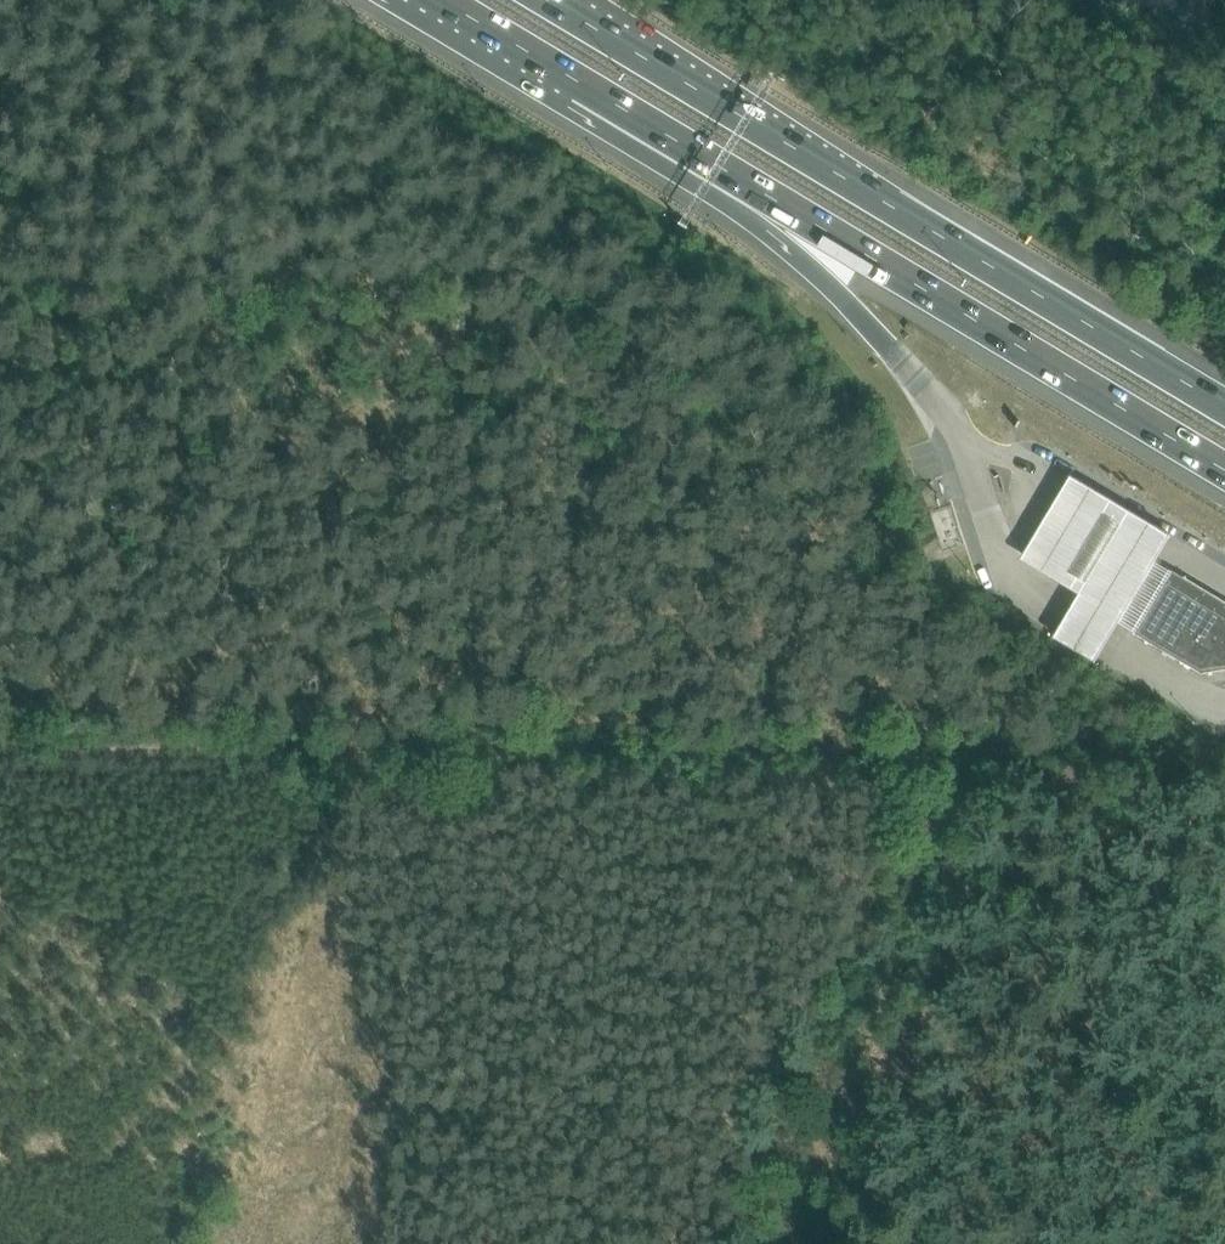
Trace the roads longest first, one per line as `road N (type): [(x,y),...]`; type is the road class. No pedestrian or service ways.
road 1 (track): [(774,1243),(797,1162),(972,749),(0,736)]
road 2 (motorway): [(1224,407),(549,0)]
road 3 (motorway): [(559,75),(1224,474)]
road 4 (motorway): [(559,75),(565,106),(766,231),(884,342),(960,434)]
road 5 (motorway): [(435,0),(559,75)]

